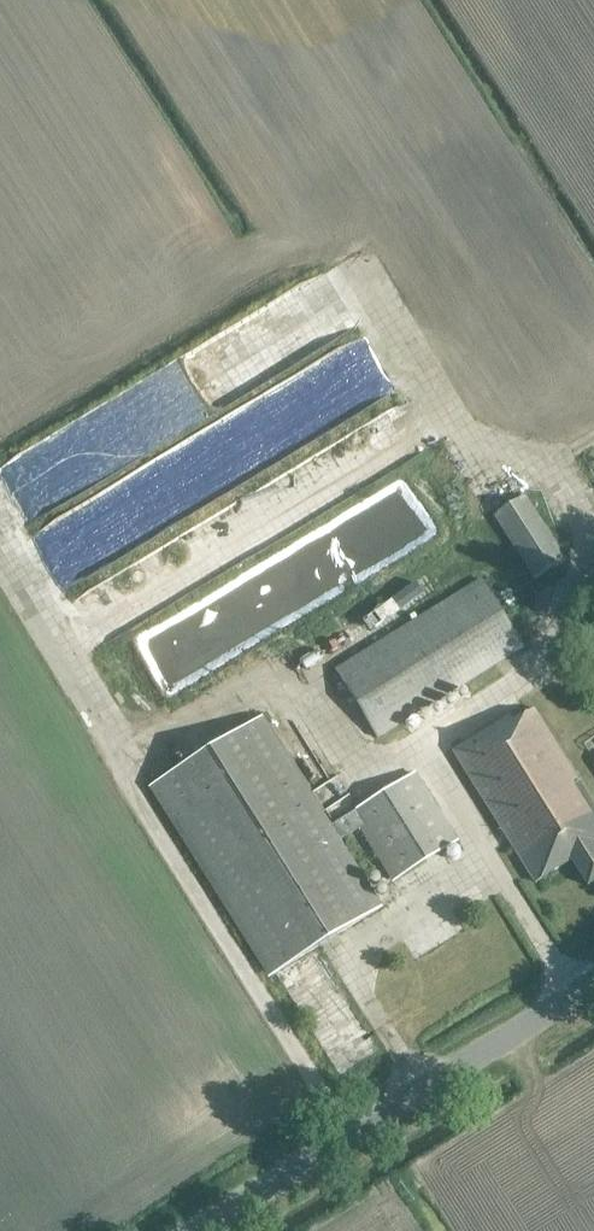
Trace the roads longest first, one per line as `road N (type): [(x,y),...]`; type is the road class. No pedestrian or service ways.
road 1 (tertiary): [(196,1230),(593,980)]

